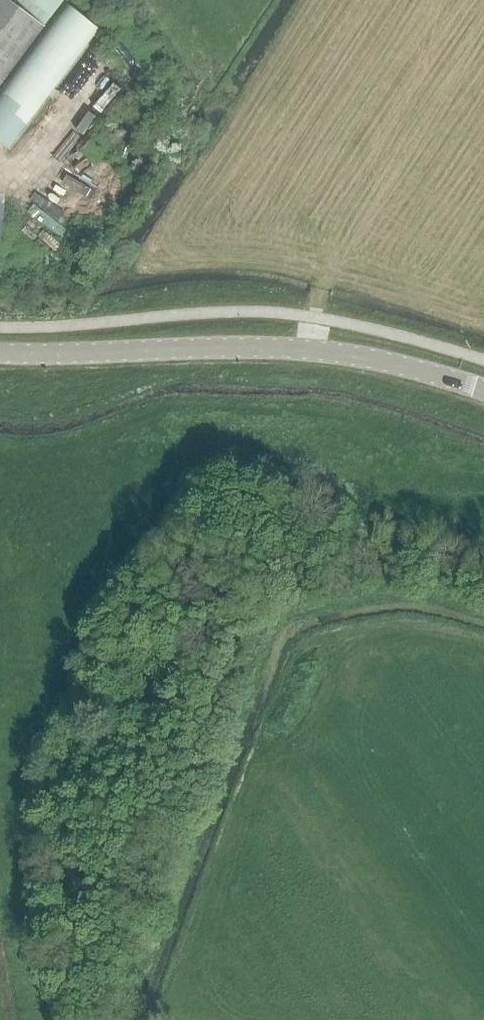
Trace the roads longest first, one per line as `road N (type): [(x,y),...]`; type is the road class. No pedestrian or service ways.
road 1 (tertiary): [(483,388),(407,365),(283,347),(0,351)]

